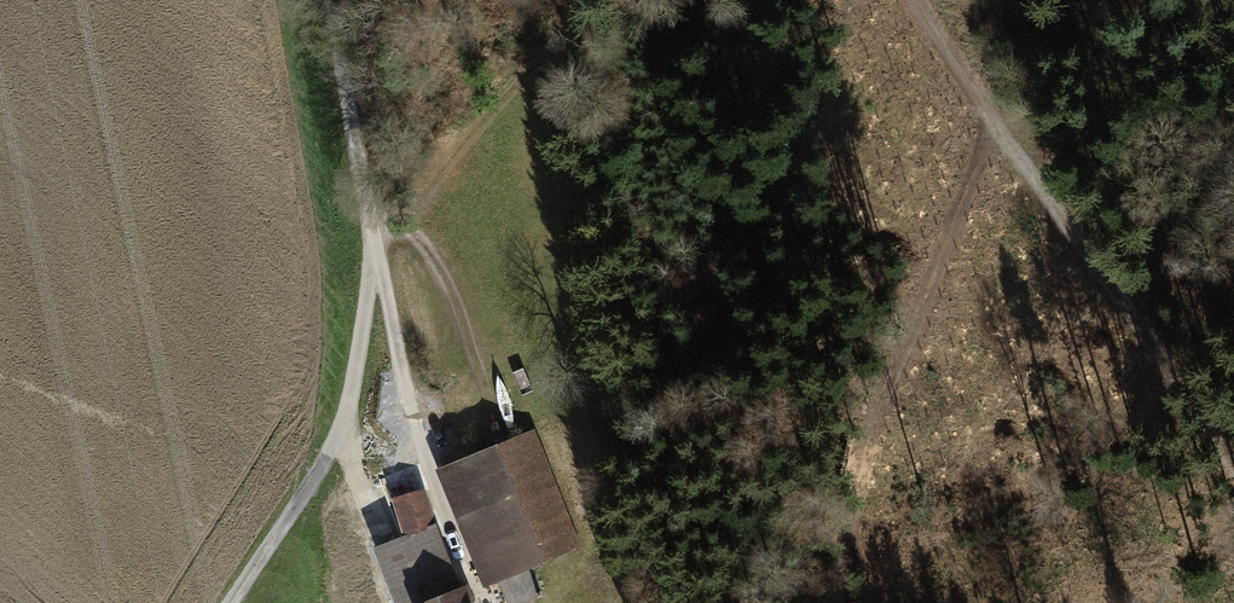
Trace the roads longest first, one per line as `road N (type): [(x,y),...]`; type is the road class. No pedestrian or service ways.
road 1 (track): [(331,0),(355,148),(379,238),(322,440),(215,602)]
road 2 (track): [(924,0),(1233,489)]
road 3 (track): [(976,91),(838,602)]
road 4 (track): [(379,238),(424,198),(489,99),(630,0)]

